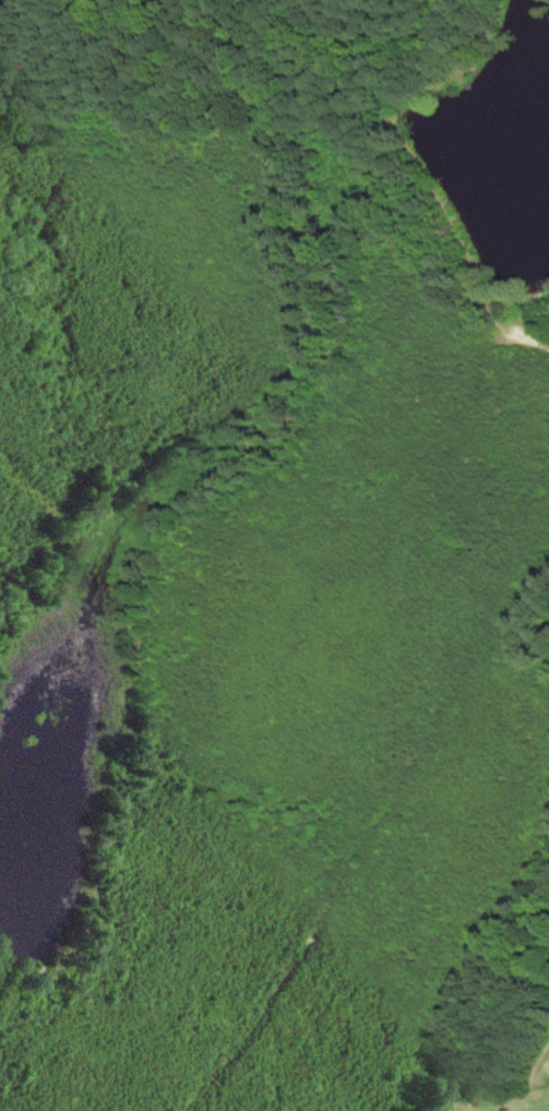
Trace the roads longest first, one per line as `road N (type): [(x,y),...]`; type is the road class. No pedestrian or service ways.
road 1 (residential): [(462,1110),(403,1001)]

